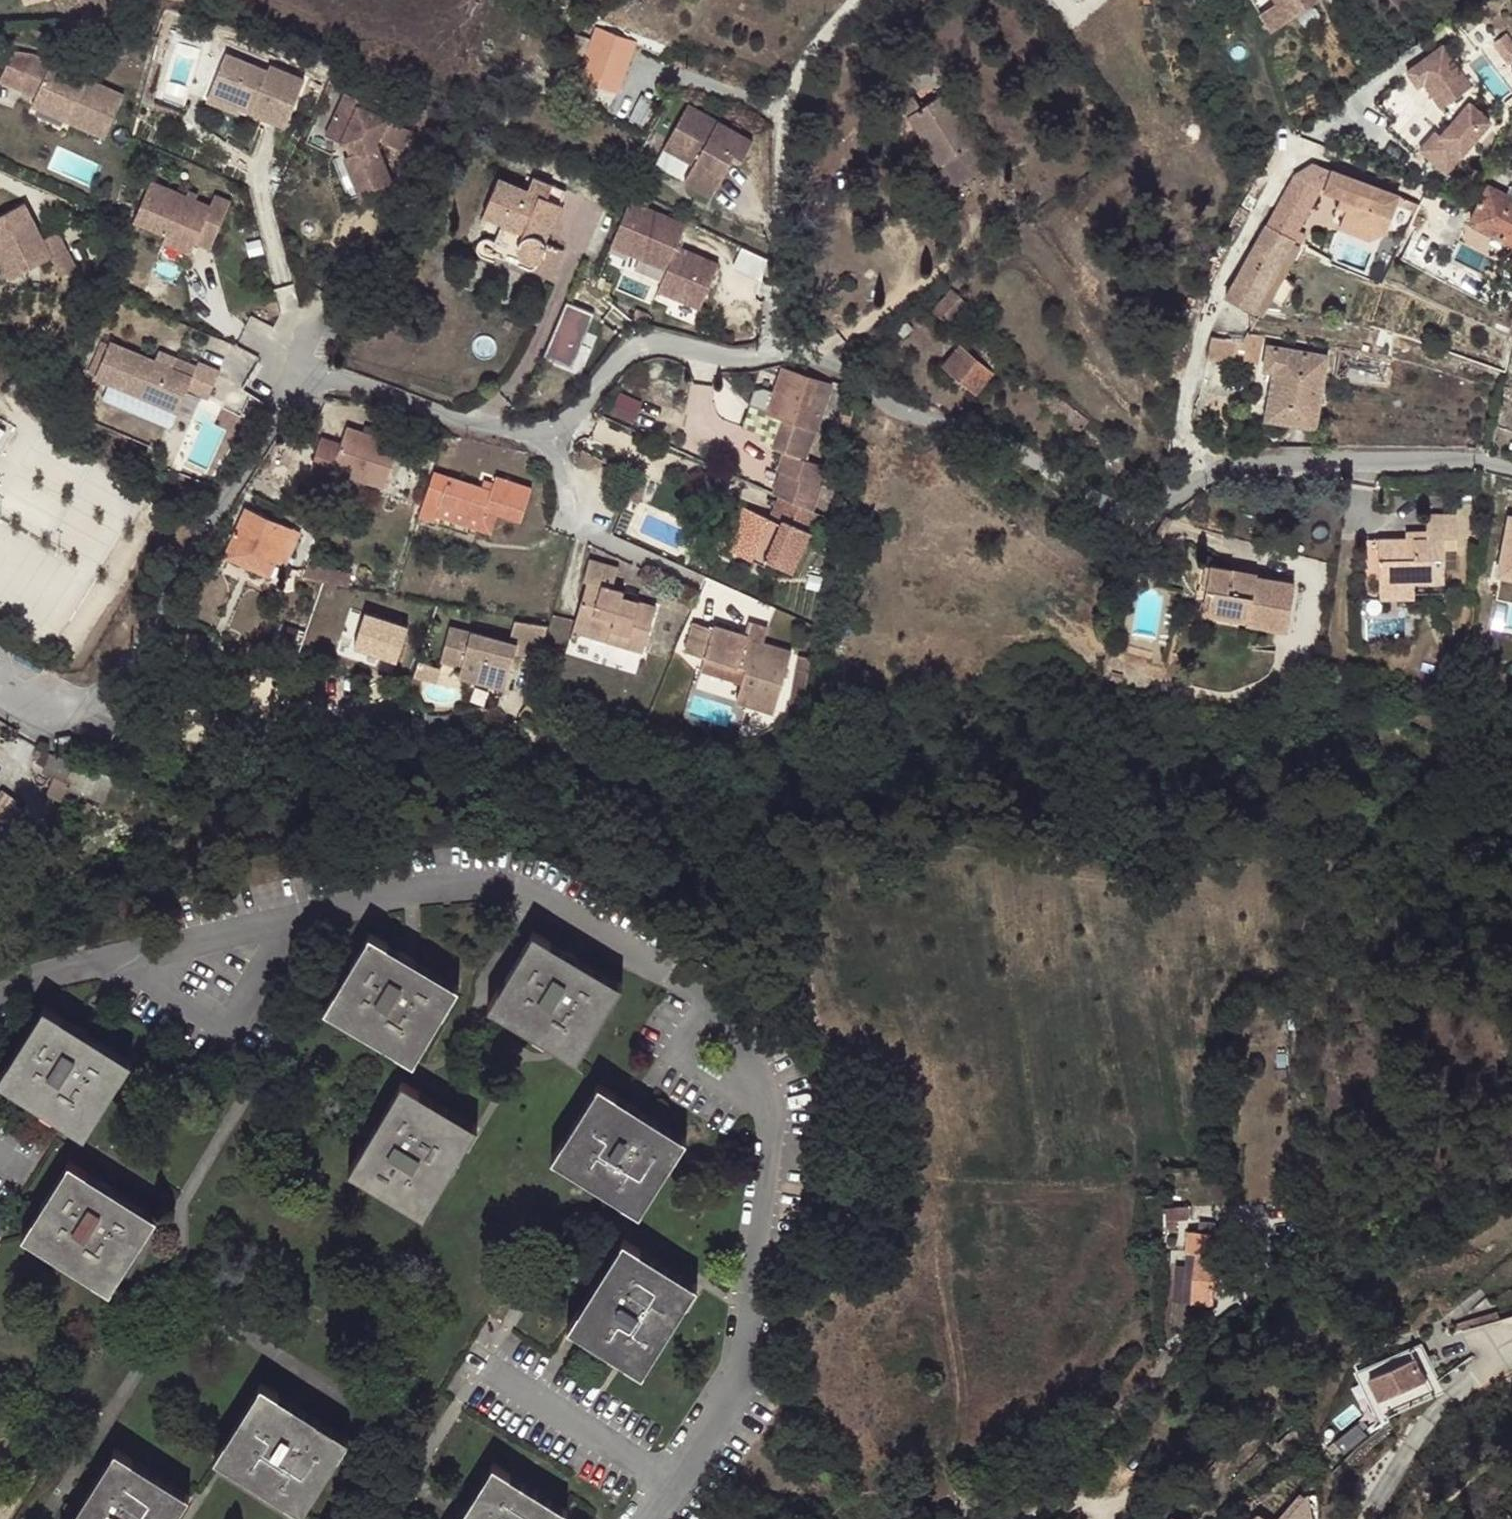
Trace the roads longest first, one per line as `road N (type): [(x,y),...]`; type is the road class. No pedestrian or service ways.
road 1 (residential): [(0,693),(37,716),(67,719),(99,702),(289,367),(316,365),(522,441),(549,437),(641,340),(730,358),(774,349),(825,360),(1145,512),(1197,472),(1349,460),(1483,457),(1511,464)]
road 2 (residential): [(673,1486),(740,1372),(772,1131),(764,1072),(737,1023),(694,987),(559,905),(507,883),(382,896),(194,940)]
road 3 (residential): [(673,1486),(474,1368),(456,1404)]
road 4 (residential): [(194,940),(57,973),(0,1001)]

